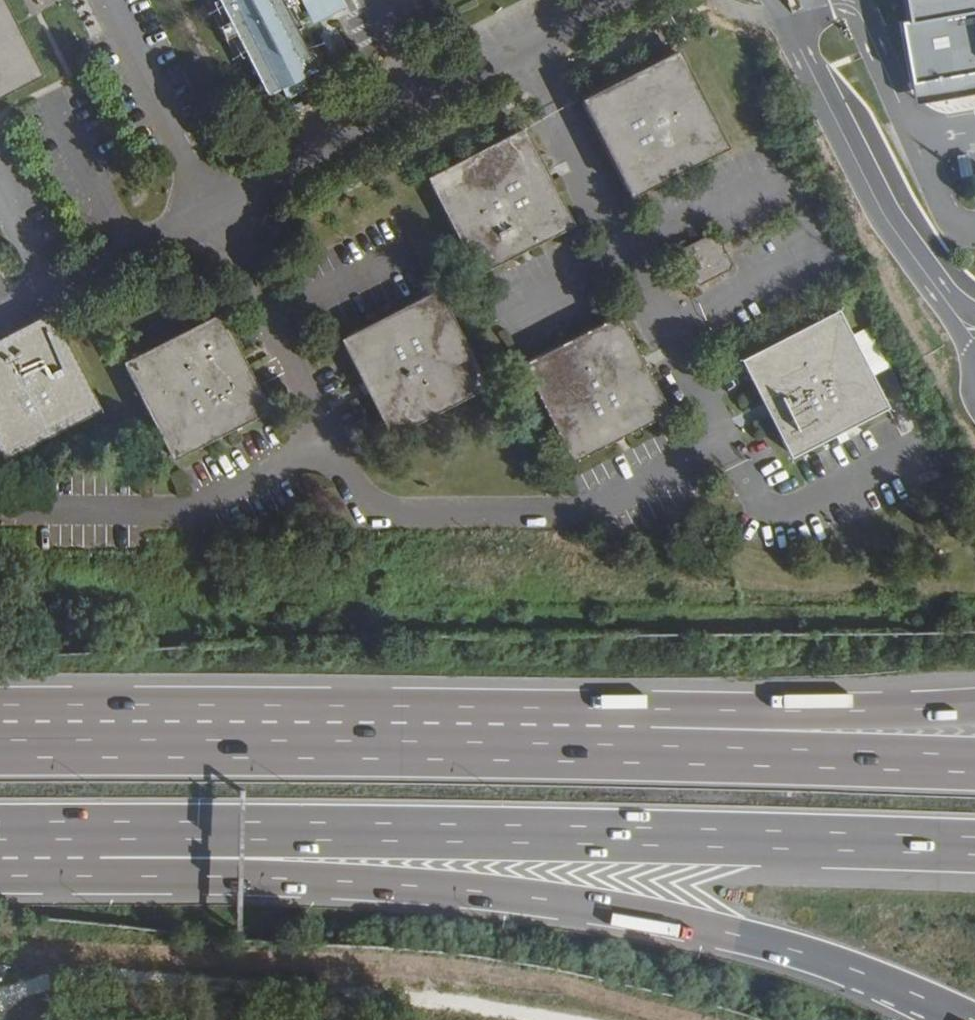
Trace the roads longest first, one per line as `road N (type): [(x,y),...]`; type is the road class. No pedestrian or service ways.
road 1 (motorway): [(84,836),(155,873),(361,879),(568,901),(746,936),(867,974),(965,1019)]
road 2 (motorway): [(84,836),(632,837),(974,847)]
road 3 (motorway): [(534,735),(0,738)]
road 4 (motorway): [(974,707),(534,735)]
road 5 (motorway): [(974,760),(534,735)]

